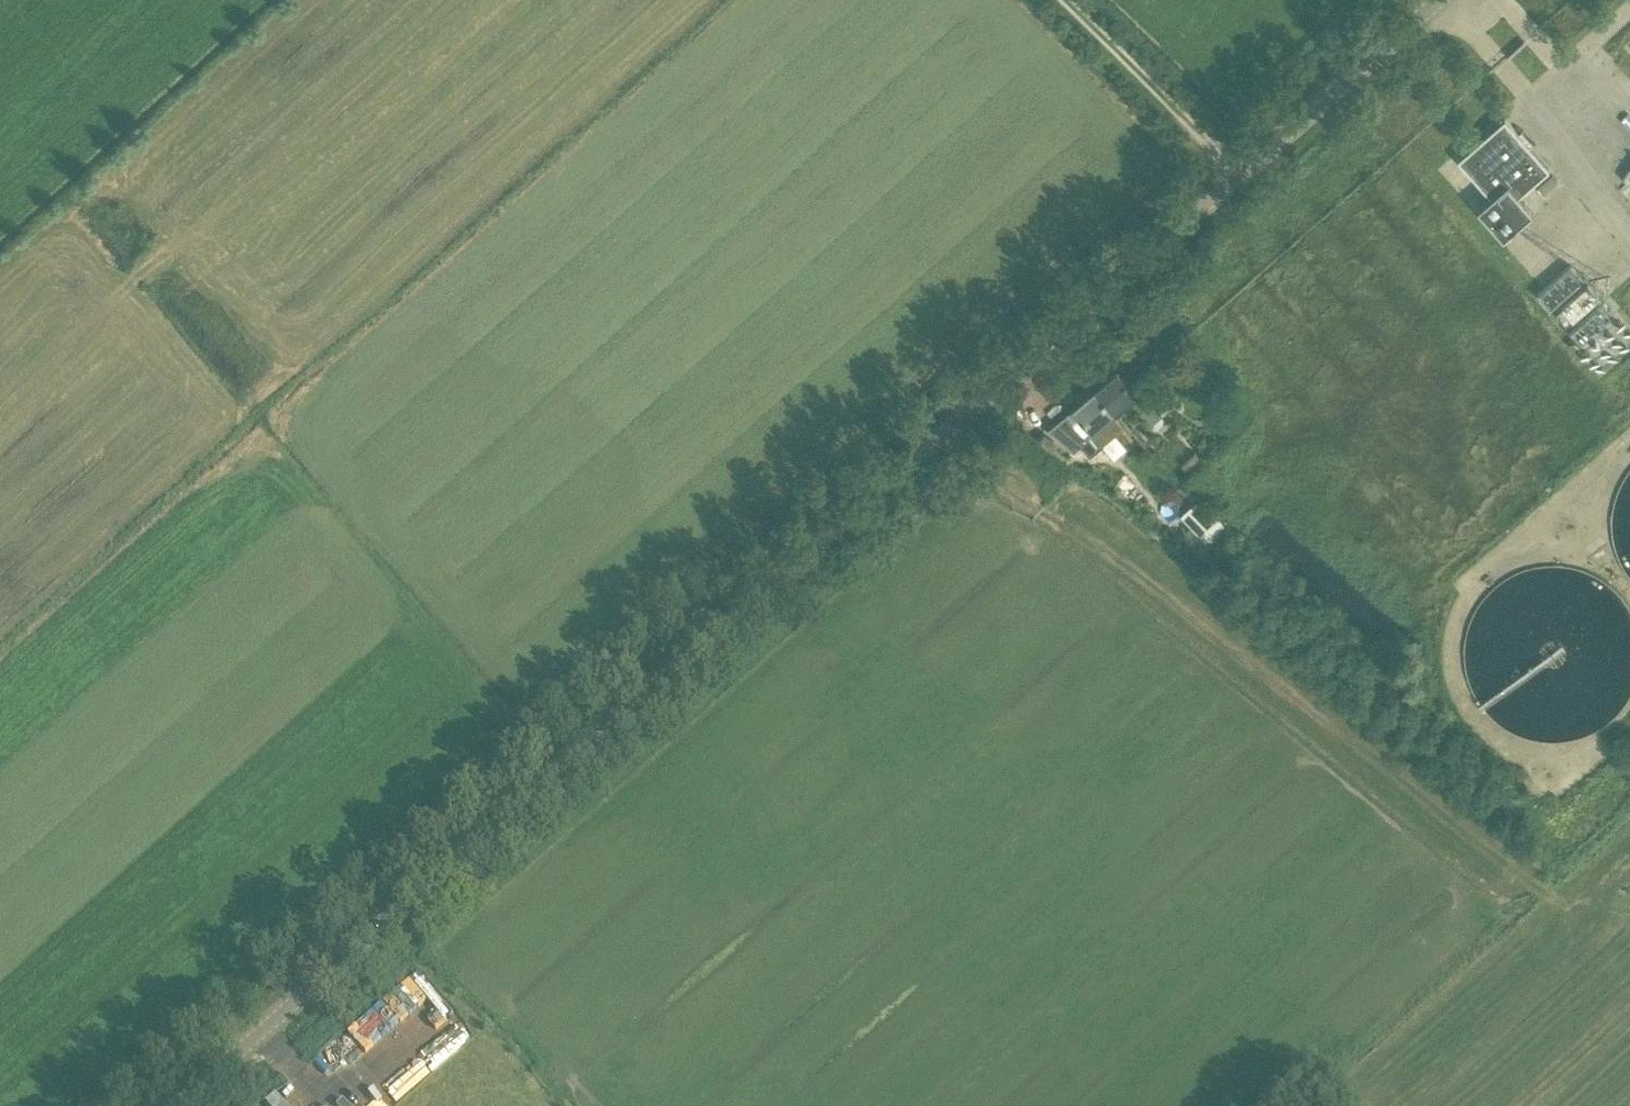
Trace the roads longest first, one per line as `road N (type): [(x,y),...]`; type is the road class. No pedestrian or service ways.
road 1 (tertiary): [(177,1105),(1439,0)]
road 2 (track): [(1240,174),(1067,0)]

